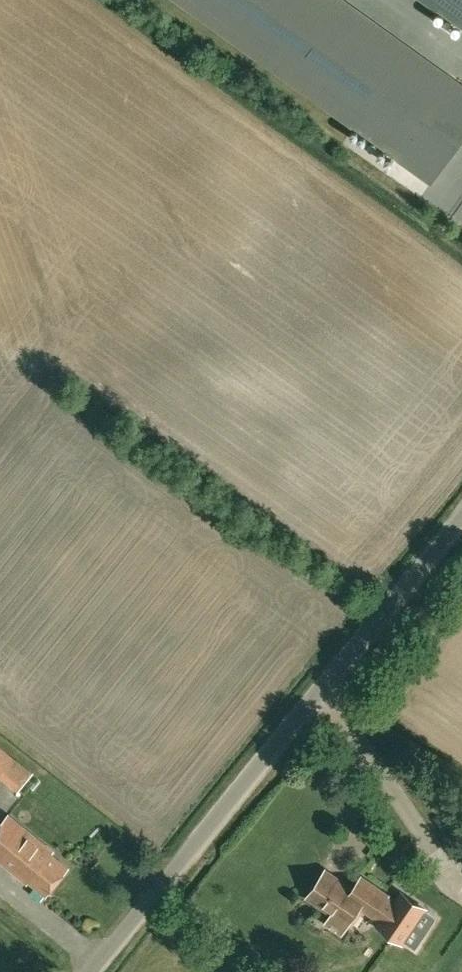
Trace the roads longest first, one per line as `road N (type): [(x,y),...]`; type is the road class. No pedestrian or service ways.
road 1 (unclassified): [(86,971),(461,510)]

